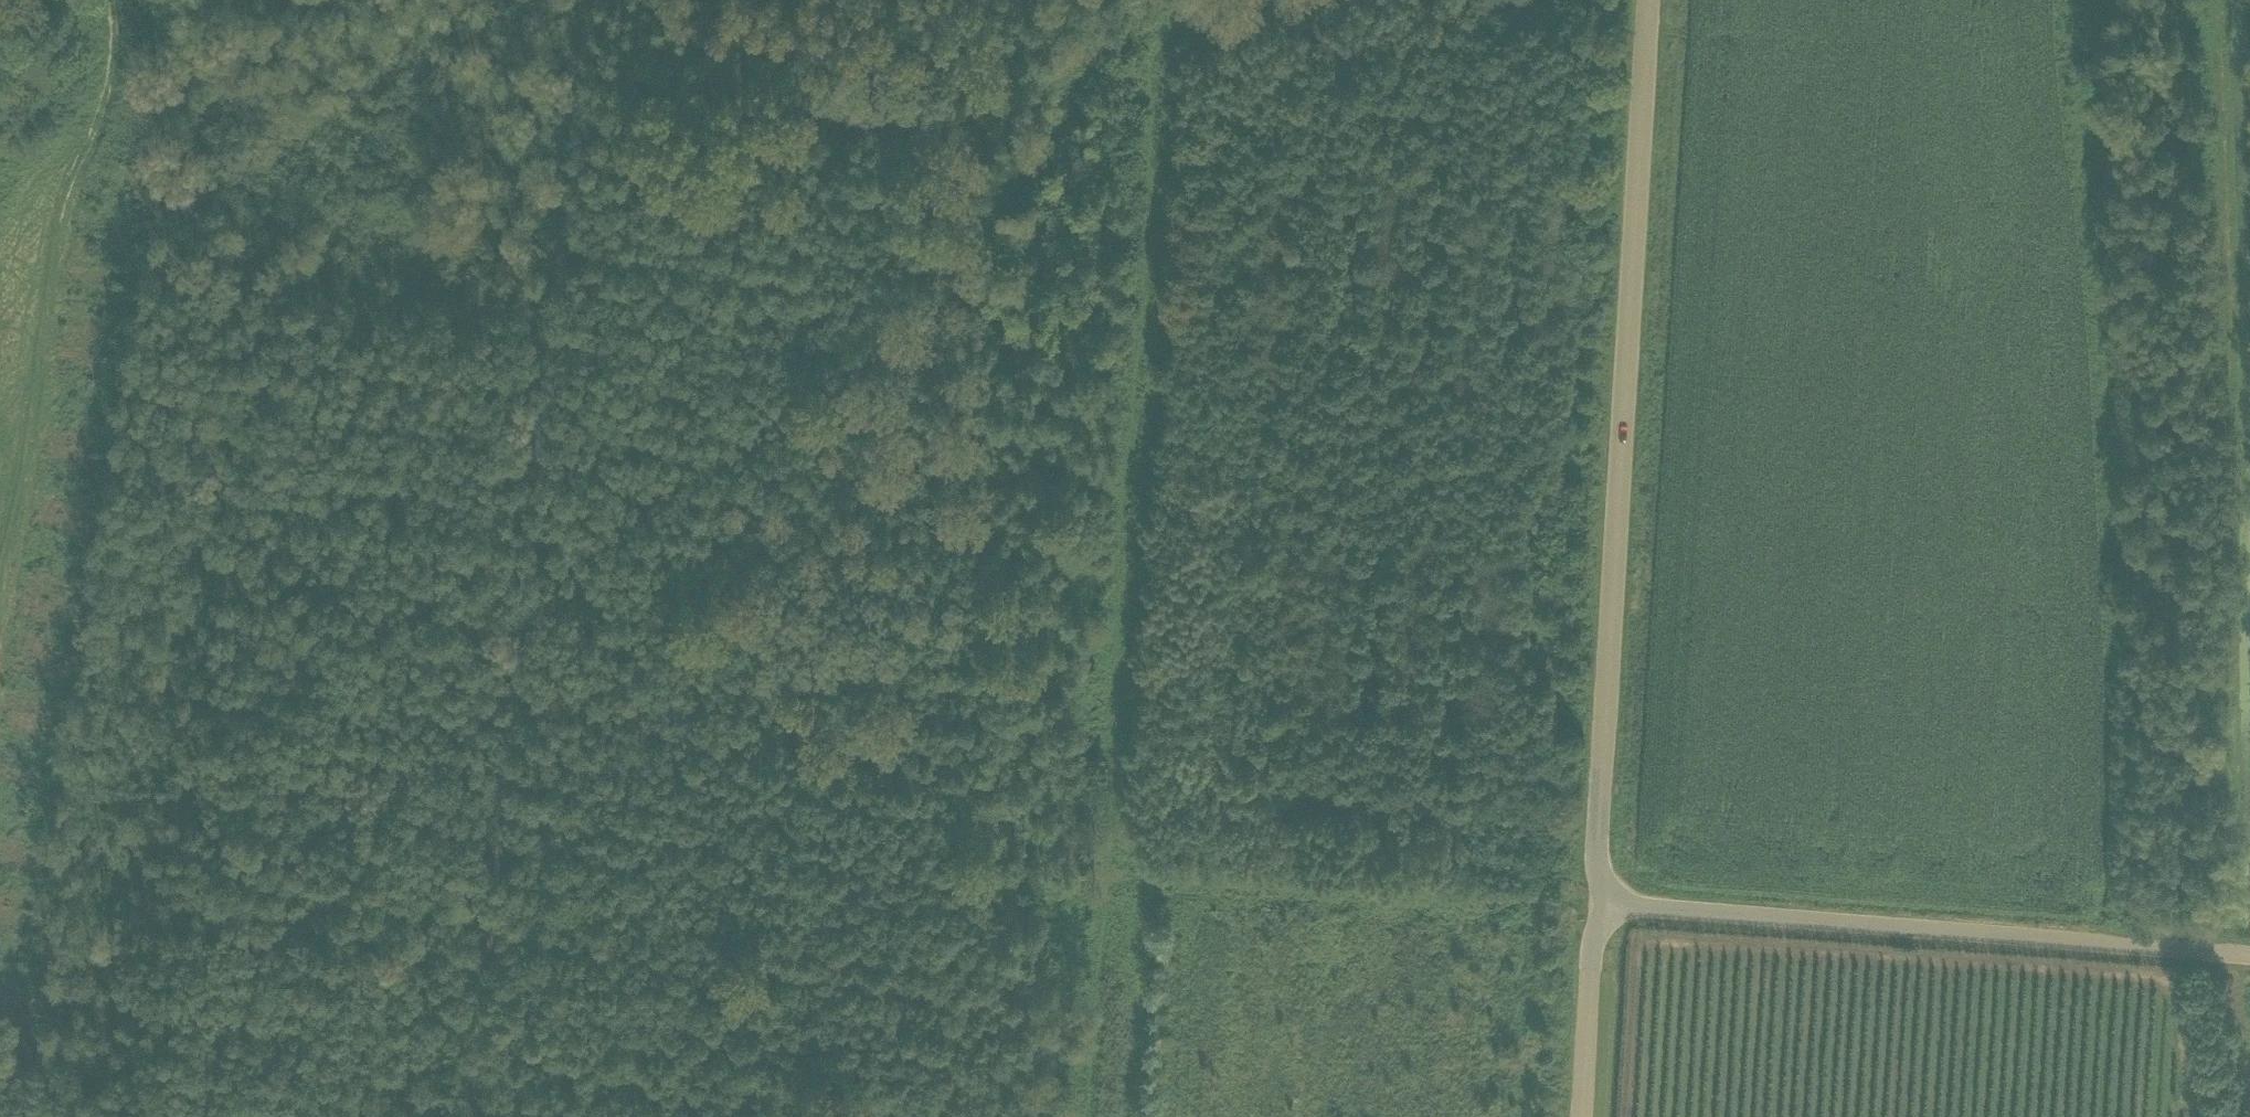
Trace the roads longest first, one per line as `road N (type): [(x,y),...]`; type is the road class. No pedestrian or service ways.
road 1 (unclassified): [(1604,904),(1595,835),(1647,0)]
road 2 (unclassified): [(2249,953),(1604,904)]
road 3 (track): [(1118,863),(1604,904)]
road 4 (unclassified): [(1579,1116),(1588,961),(1604,904)]

